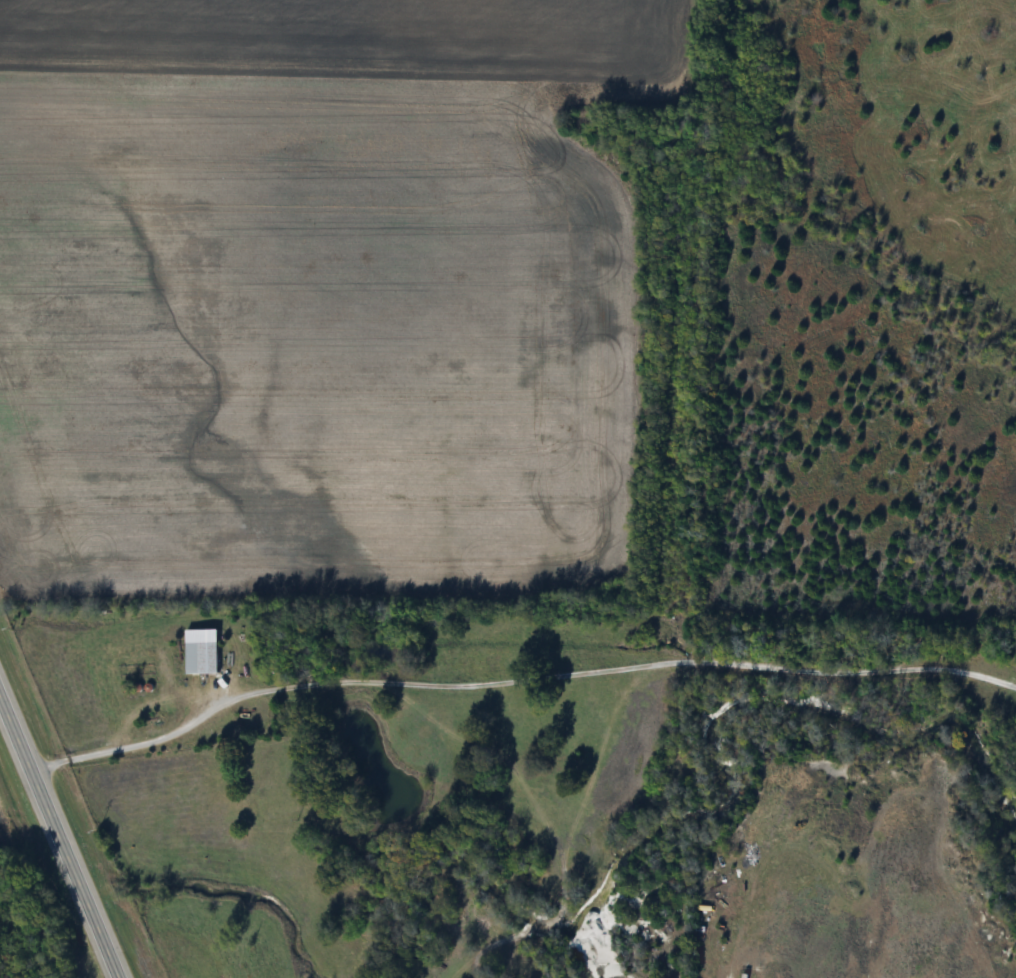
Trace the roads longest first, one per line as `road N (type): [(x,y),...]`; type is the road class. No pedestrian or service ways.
road 1 (residential): [(0,636),(550,390)]
road 2 (primary): [(125,977),(0,695)]

